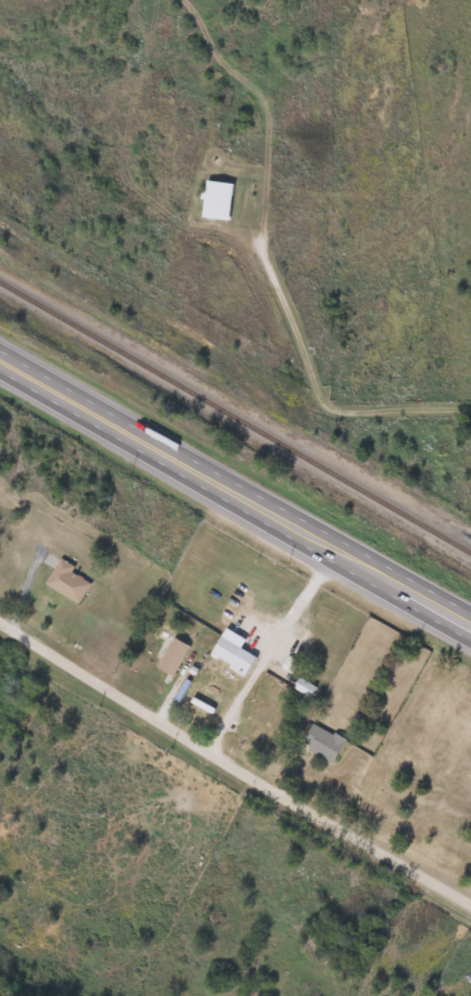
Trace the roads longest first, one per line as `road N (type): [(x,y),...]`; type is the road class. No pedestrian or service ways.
road 1 (residential): [(470,906),(0,628)]
road 2 (trunk): [(0,361),(335,552)]
road 3 (residential): [(470,411),(335,412),(320,403),(248,216)]
road 4 (trunk): [(335,552),(470,629)]

